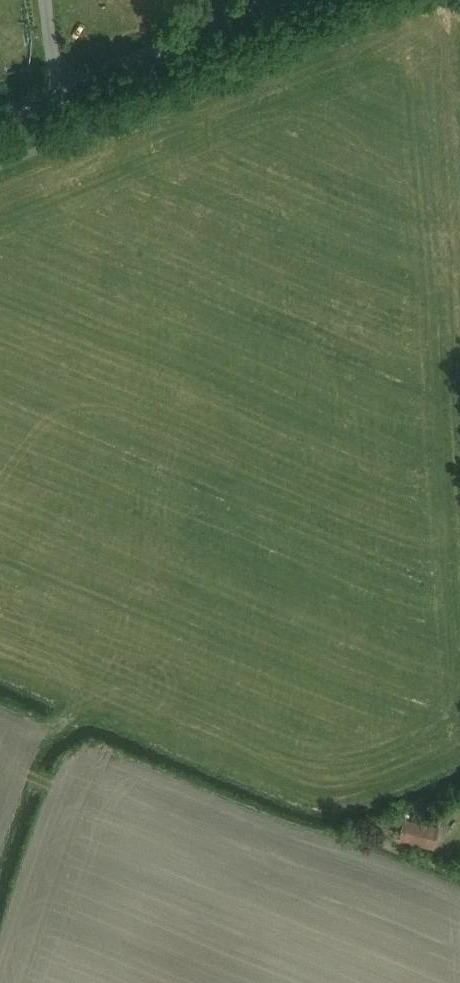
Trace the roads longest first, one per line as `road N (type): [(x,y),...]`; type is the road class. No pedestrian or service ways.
road 1 (secondary): [(75,89),(295,0)]

